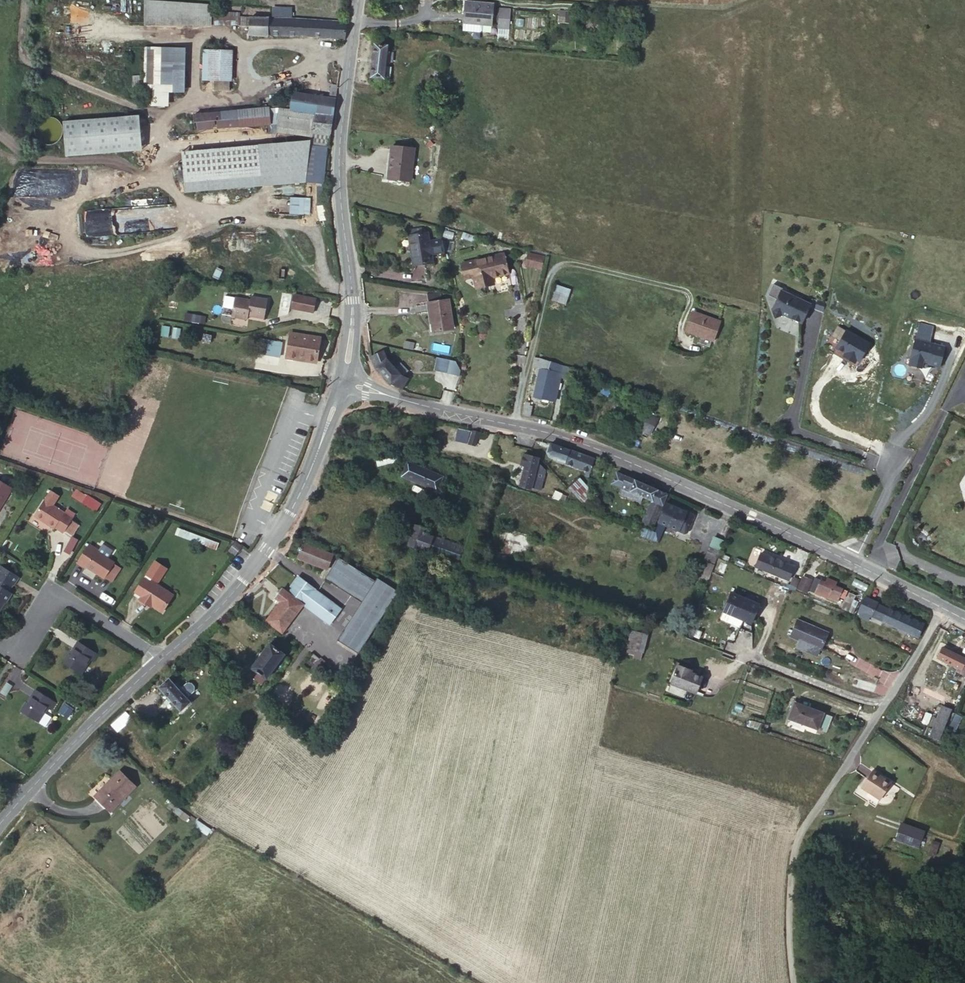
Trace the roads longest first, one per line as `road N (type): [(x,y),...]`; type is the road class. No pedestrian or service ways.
road 1 (tertiary): [(946,612),(633,468),(543,434),(344,383)]
road 2 (secondary): [(344,383),(352,303),(339,165),(358,0)]
road 3 (secondary): [(161,660),(227,601),(293,512),(344,383)]
road 4 (unclassified): [(946,612),(796,836),(783,887)]
road 5 (secondary): [(0,824),(161,660)]
road 6 (residential): [(161,660),(58,593),(18,653),(0,642)]
road 7 (track): [(133,106),(25,61),(24,0)]
road 8 (track): [(123,164),(45,162),(0,137)]

